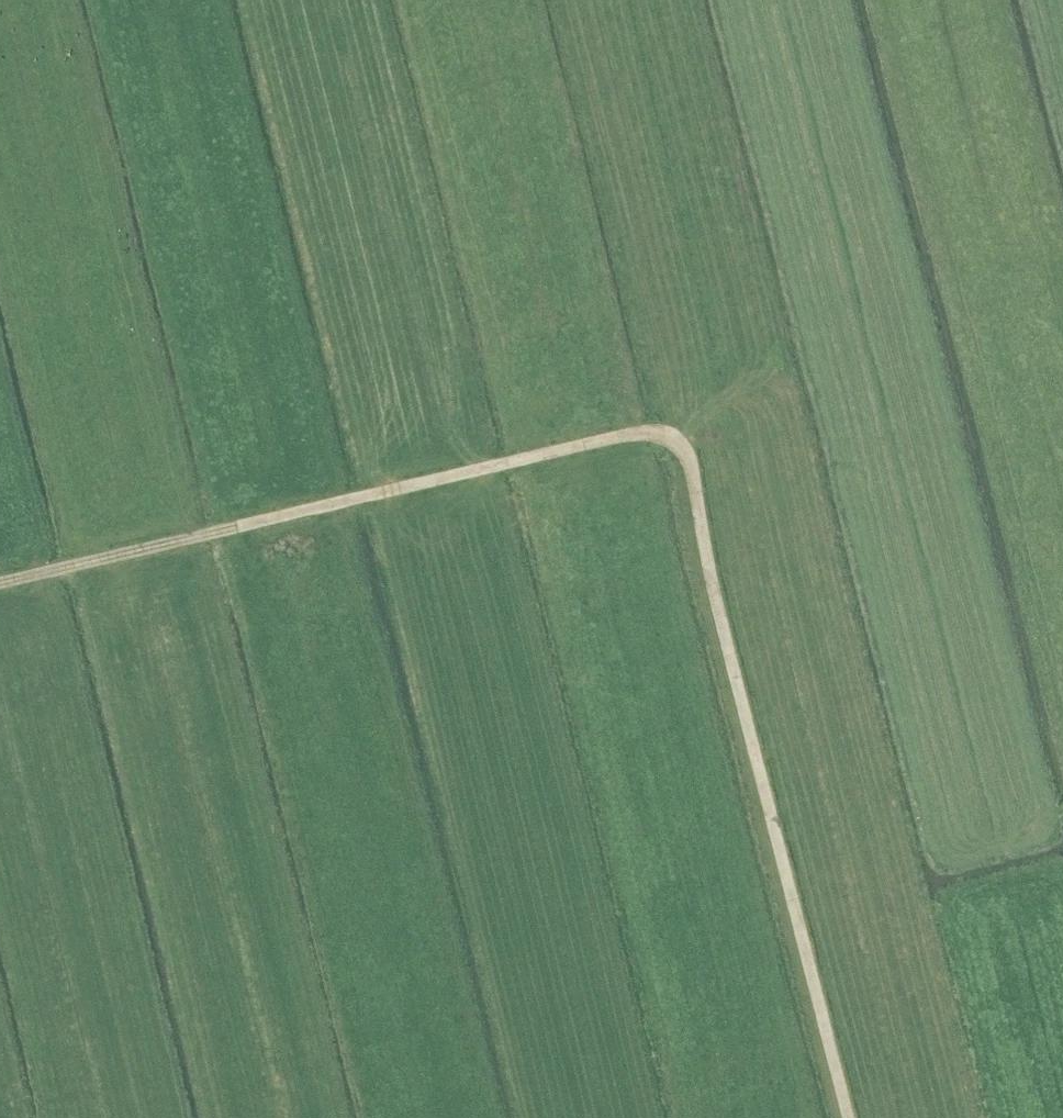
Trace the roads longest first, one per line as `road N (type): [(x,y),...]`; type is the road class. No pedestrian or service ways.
road 1 (track): [(852,1117),(675,427),(0,581)]

